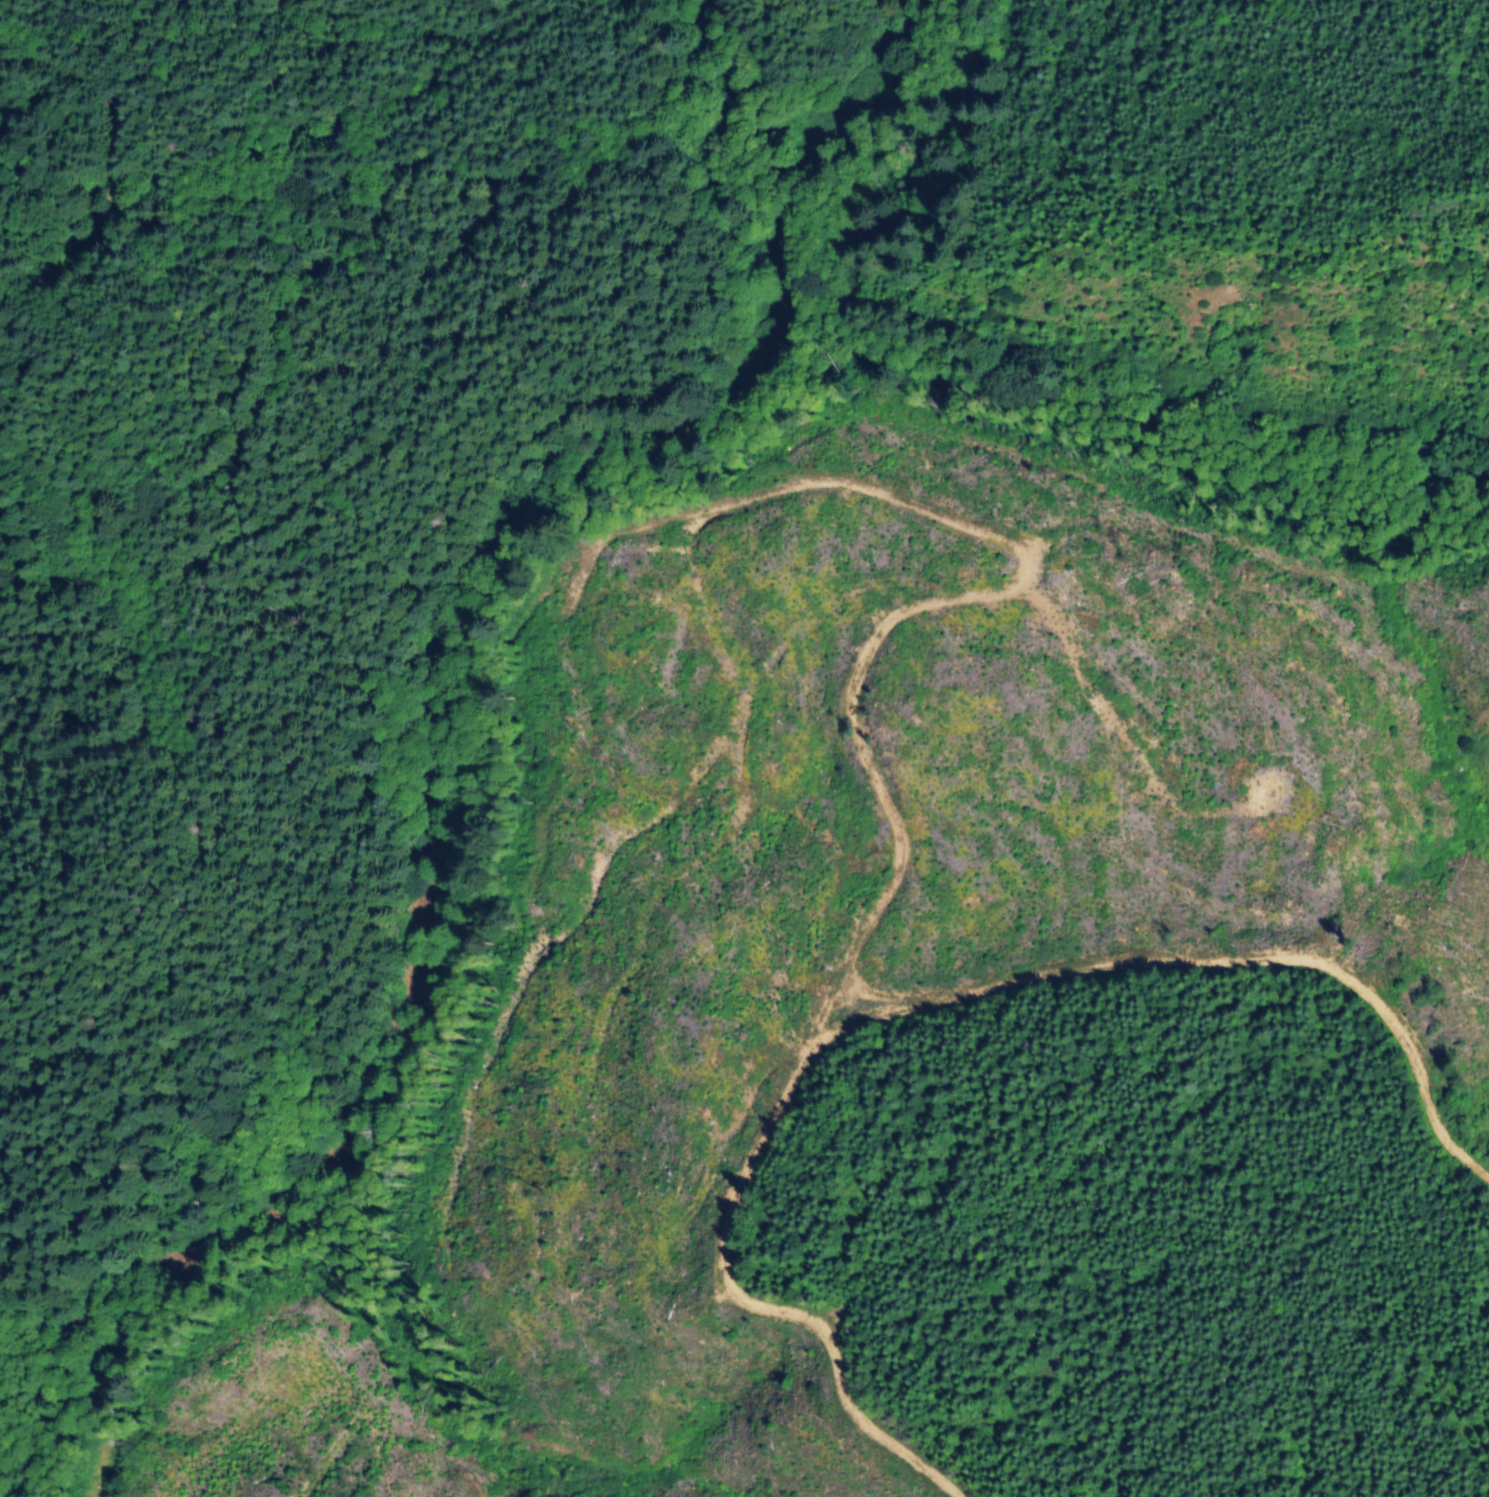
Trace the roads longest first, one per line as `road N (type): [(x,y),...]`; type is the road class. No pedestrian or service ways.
road 1 (residential): [(1488,1132),(1307,923),(1134,887),(1093,833),(1063,702),(1003,600),(794,438),(639,432),(538,510),(472,612),(437,708),(431,797),(413,809),(377,1007),(329,1132),(204,1270),(103,1324),(67,1312),(25,1234),(0,1206)]
road 2 (residential): [(94,1496),(103,1486),(103,1324)]

